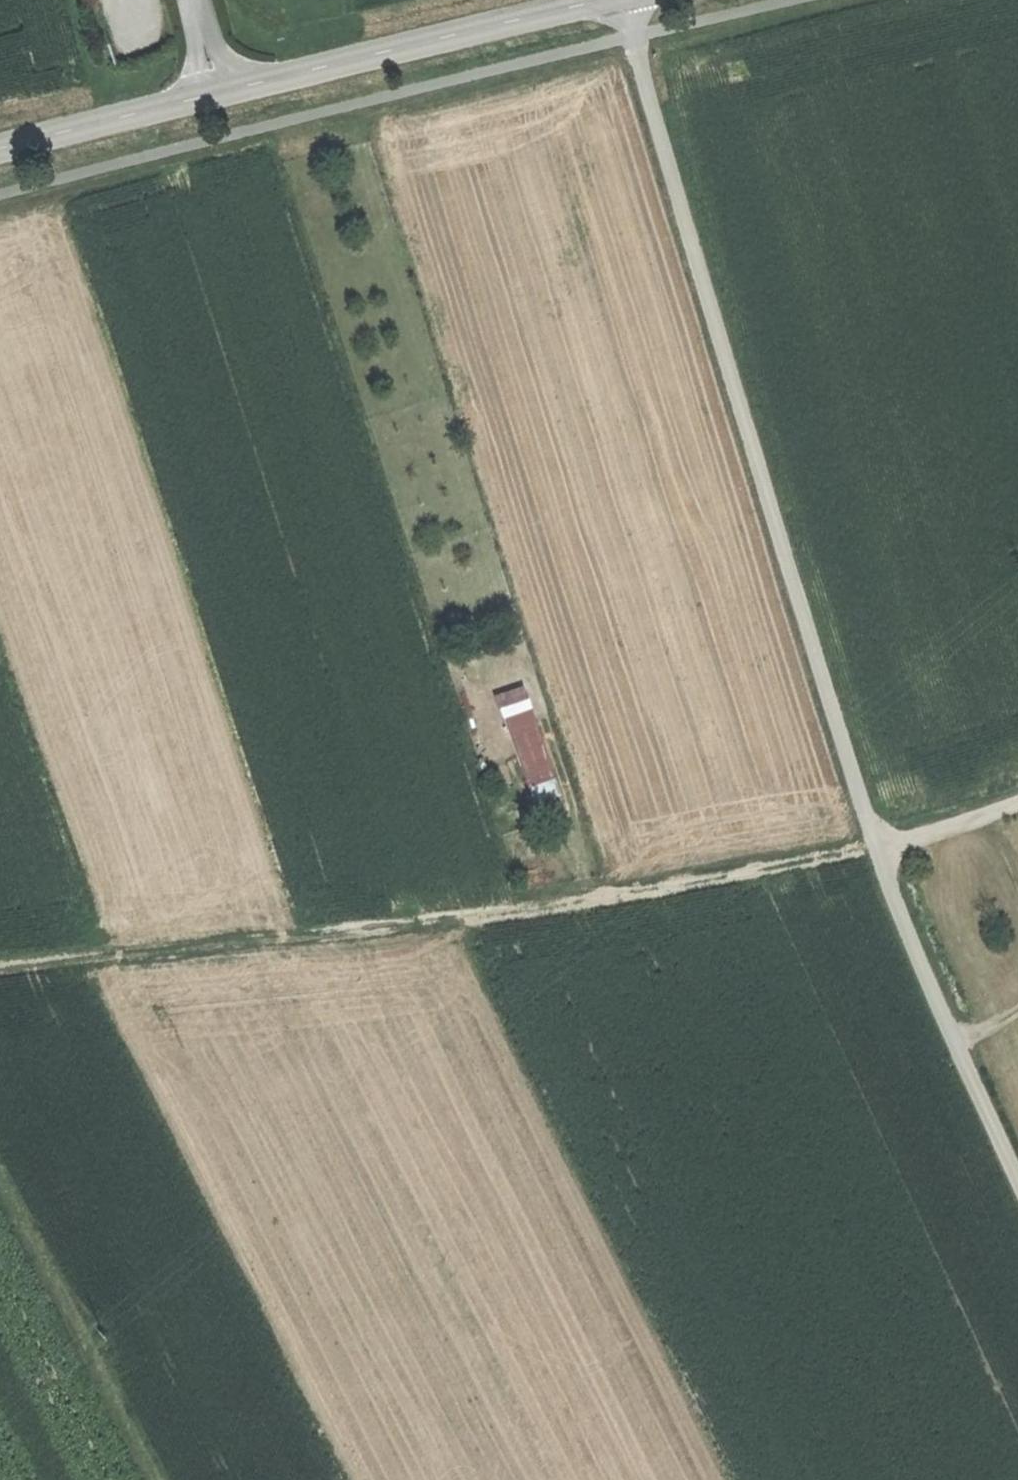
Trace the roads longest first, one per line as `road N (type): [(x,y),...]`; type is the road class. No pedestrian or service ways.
road 1 (track): [(877,850),(557,904),(0,976)]
road 2 (tertiary): [(605,0),(0,154)]
road 3 (track): [(0,1156),(164,1479)]

